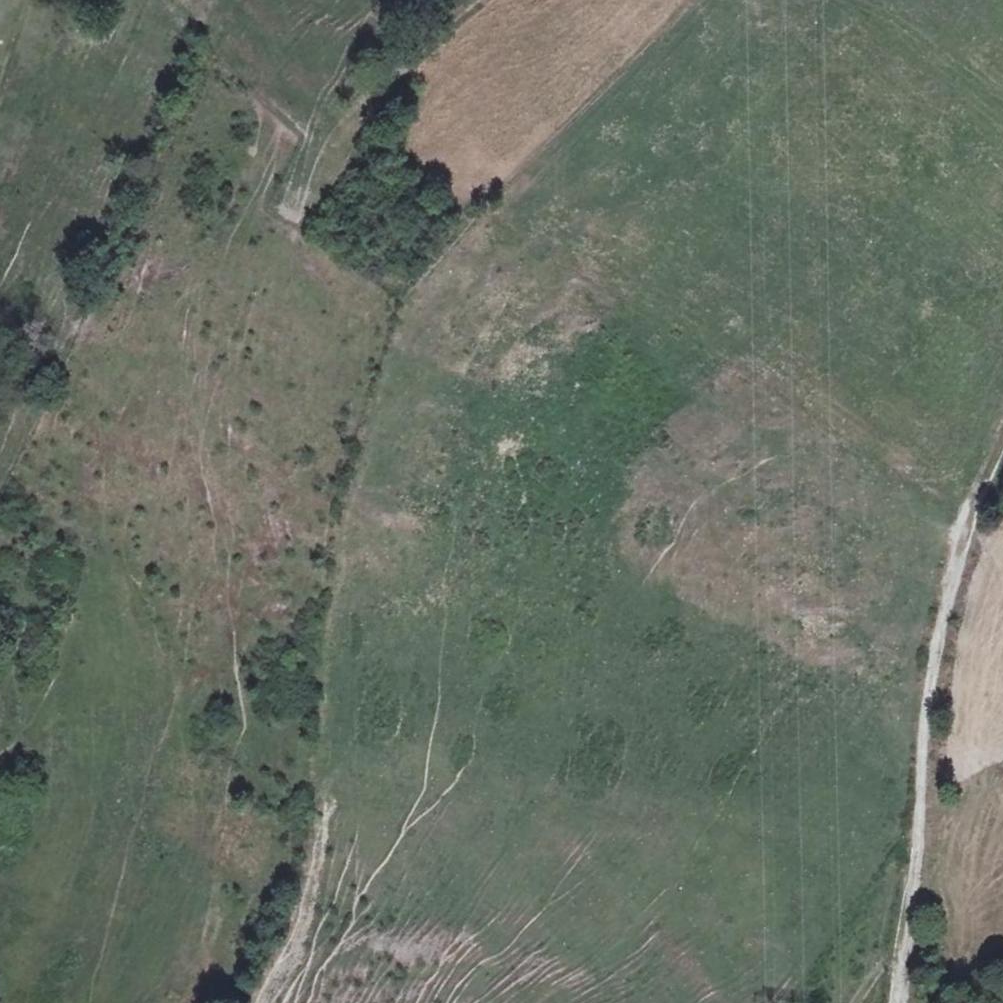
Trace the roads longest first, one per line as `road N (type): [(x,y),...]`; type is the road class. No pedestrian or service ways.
road 1 (track): [(897,1002),(938,635),(957,542),(1002,421)]

